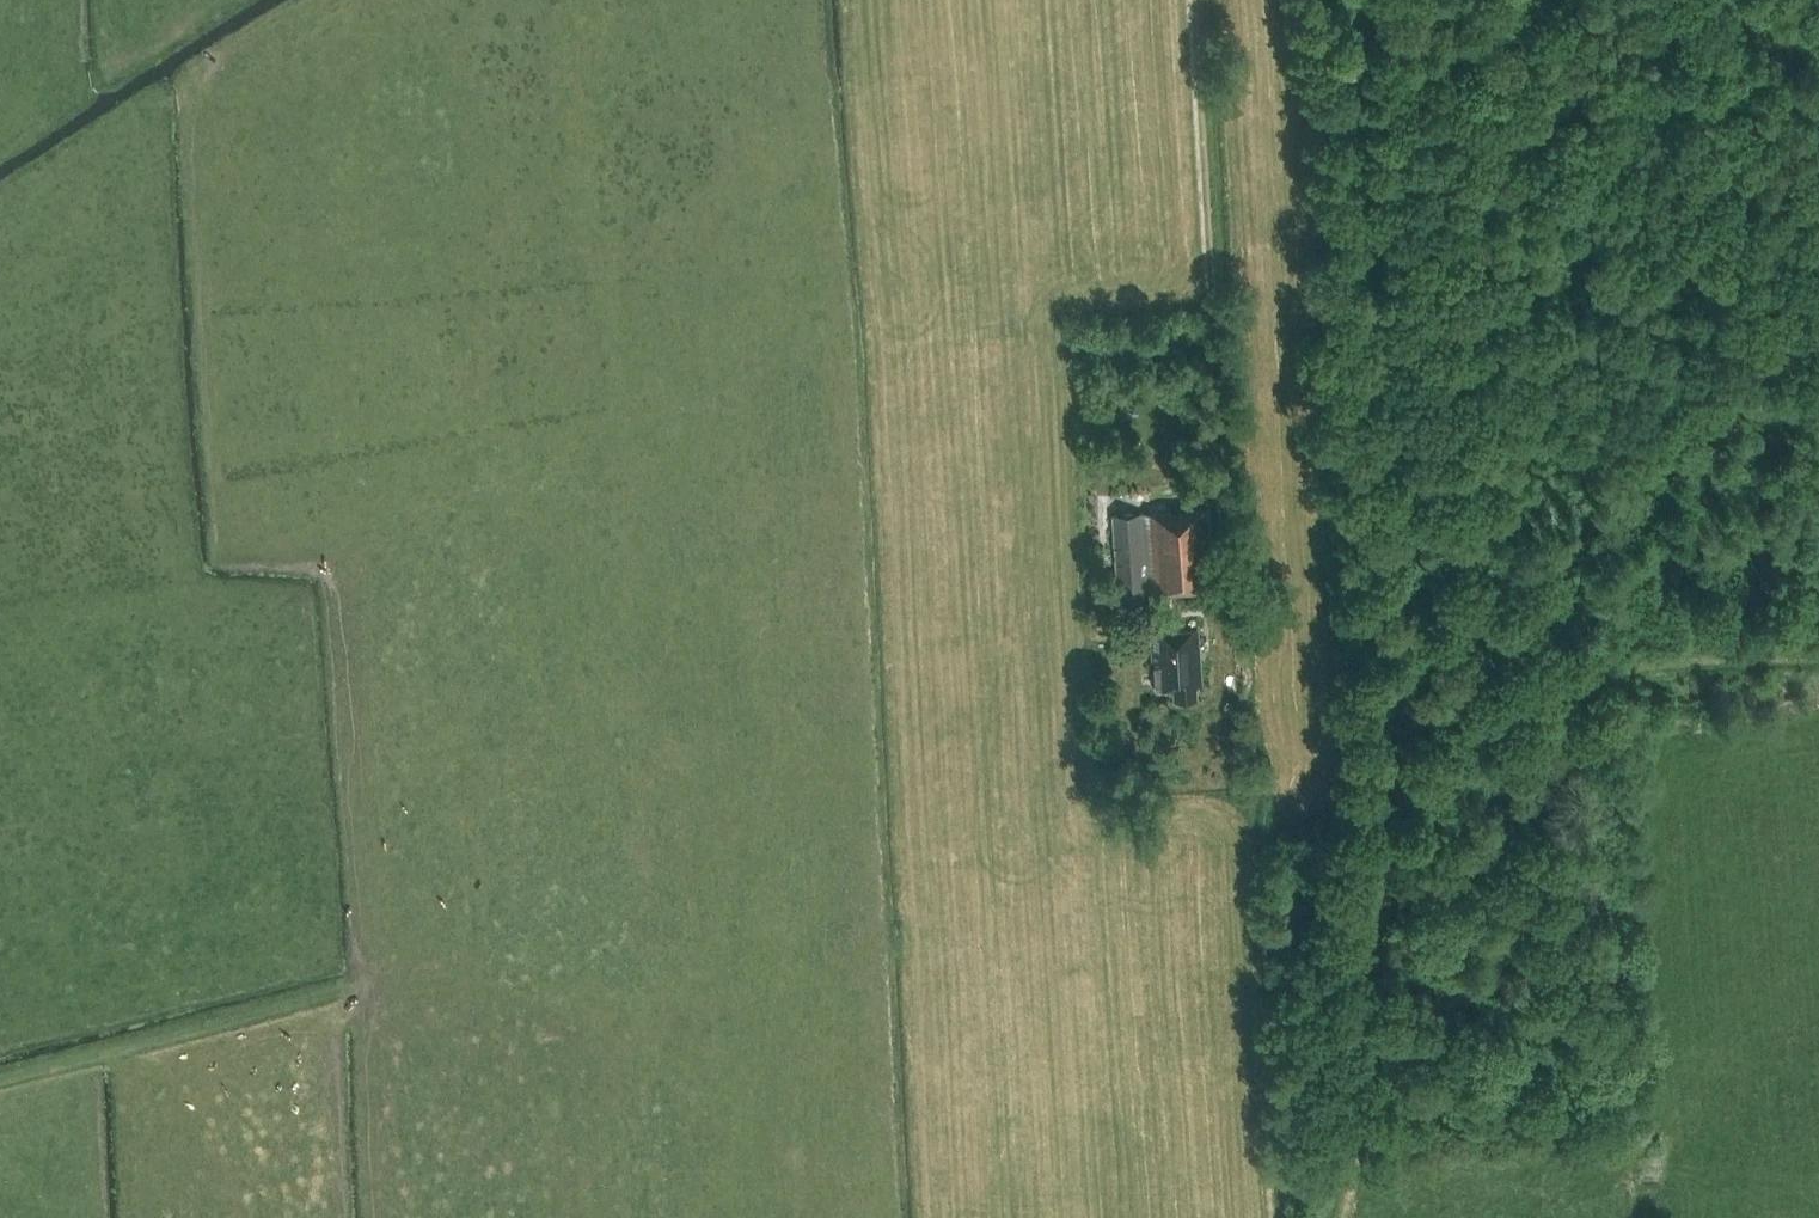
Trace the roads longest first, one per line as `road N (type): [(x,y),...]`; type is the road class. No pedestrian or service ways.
road 1 (track): [(1370,0),(1352,63),(1365,251),(1404,376),(1420,590),(1412,675),(1370,871)]
road 2 (track): [(1370,950),(1394,919),(1563,774),(1574,694),(1591,670),(1818,650)]
road 3 (track): [(1196,0),(1216,435)]
road 4 (track): [(1348,1217),(1370,950)]

